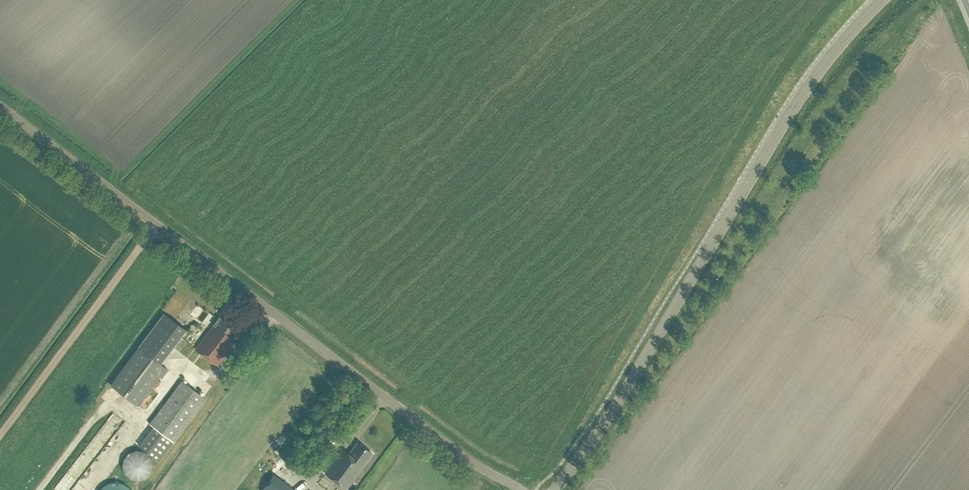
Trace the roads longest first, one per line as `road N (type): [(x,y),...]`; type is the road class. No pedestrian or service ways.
road 1 (unclassified): [(520,489),(426,429),(0,107)]
road 2 (tertiary): [(554,489),(610,413),(804,91),(881,0)]

